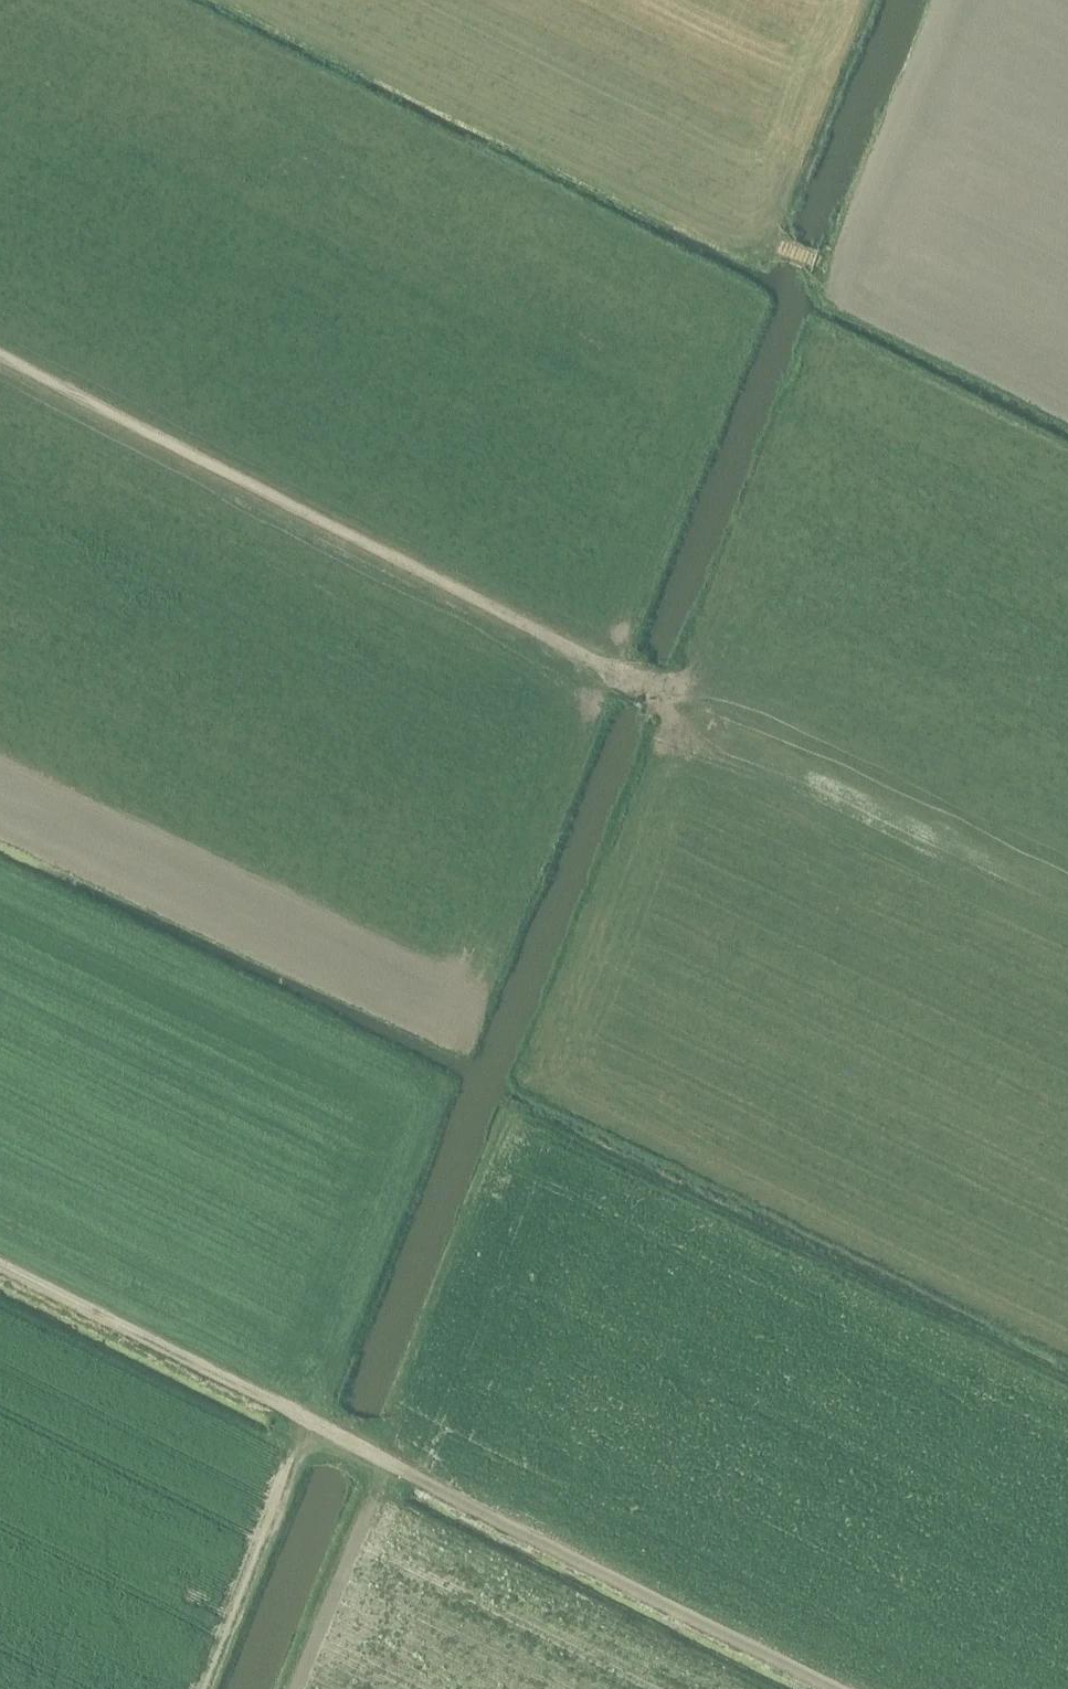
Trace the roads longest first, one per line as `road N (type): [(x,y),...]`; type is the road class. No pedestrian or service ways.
road 1 (track): [(833,1688),(0,1262)]

